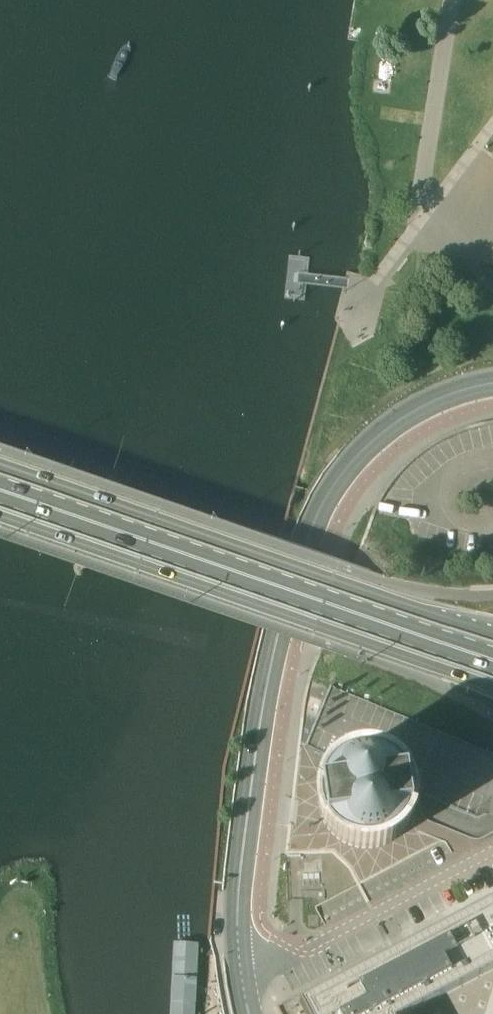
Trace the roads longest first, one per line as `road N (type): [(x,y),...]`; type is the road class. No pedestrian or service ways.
road 1 (secondary): [(241,979),(237,909),(261,736),(312,530),(343,474),(387,431),(438,401),(492,384)]
road 2 (secondary): [(0,519),(492,688)]
road 3 (secondary): [(492,627),(0,468)]
road 4 (primary): [(0,494),(373,621)]
road 5 (unclassified): [(492,852),(310,947)]
road 6 (primary): [(492,661),(373,621)]

